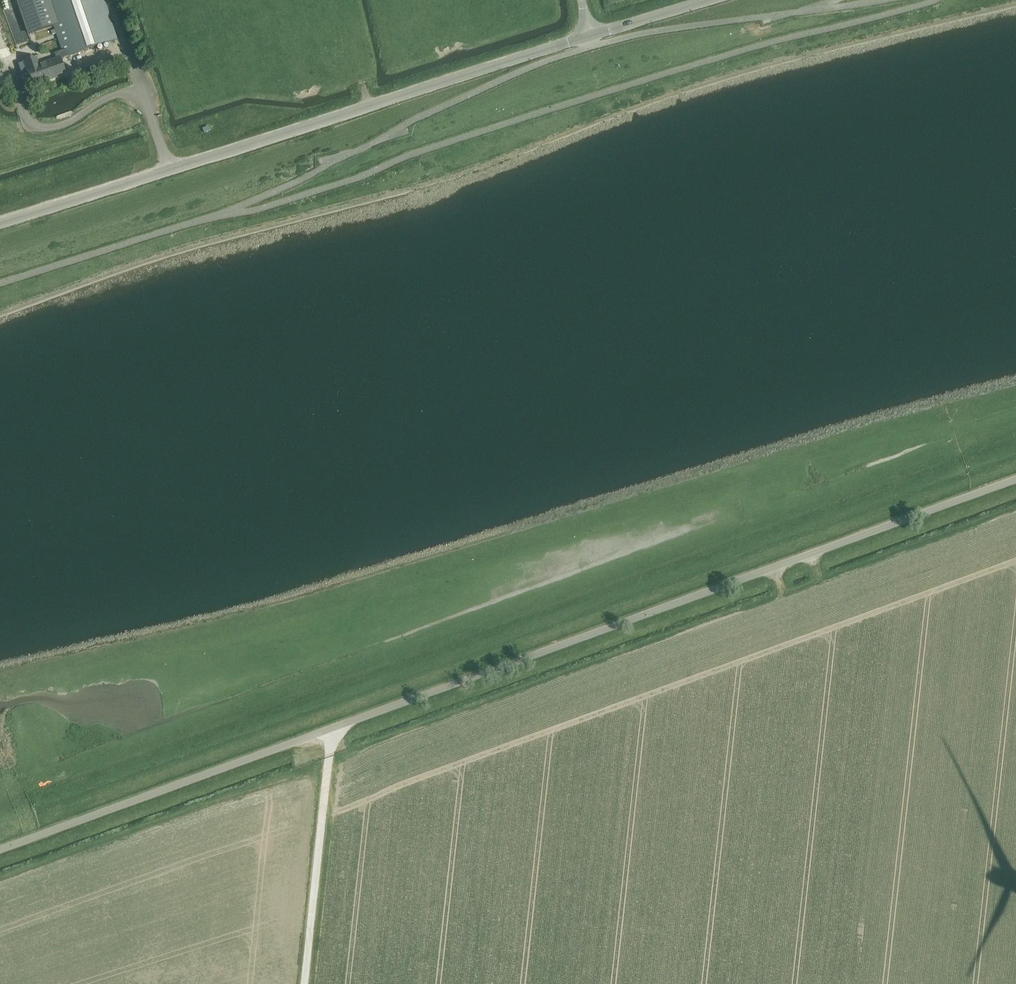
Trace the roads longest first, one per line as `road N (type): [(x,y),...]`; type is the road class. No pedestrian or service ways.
road 1 (unclassified): [(1015,481),(0,851)]
road 2 (tertiary): [(0,224),(588,37)]
road 3 (tertiary): [(588,37),(711,0)]

